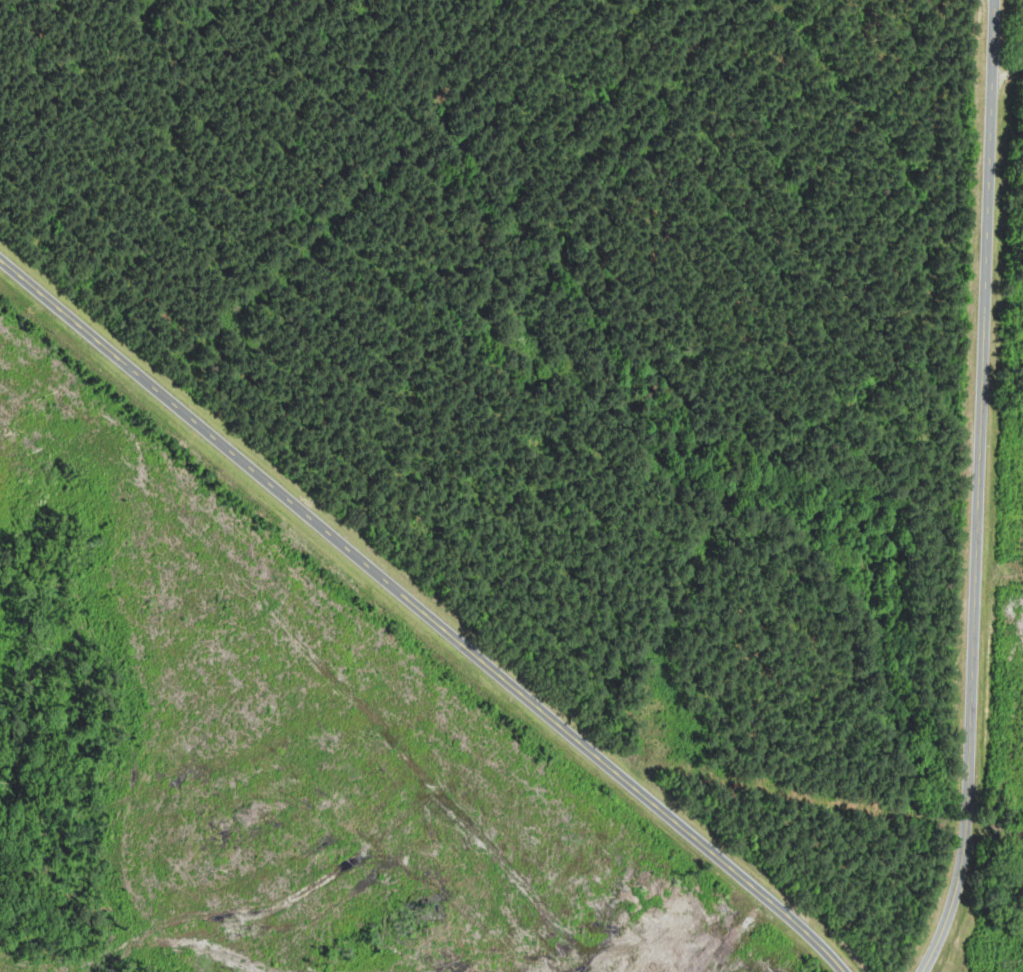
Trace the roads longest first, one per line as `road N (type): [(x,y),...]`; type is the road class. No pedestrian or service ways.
road 1 (residential): [(845,971),(754,886),(0,258)]
road 2 (residential): [(923,971),(956,888),(968,811),(994,0)]

